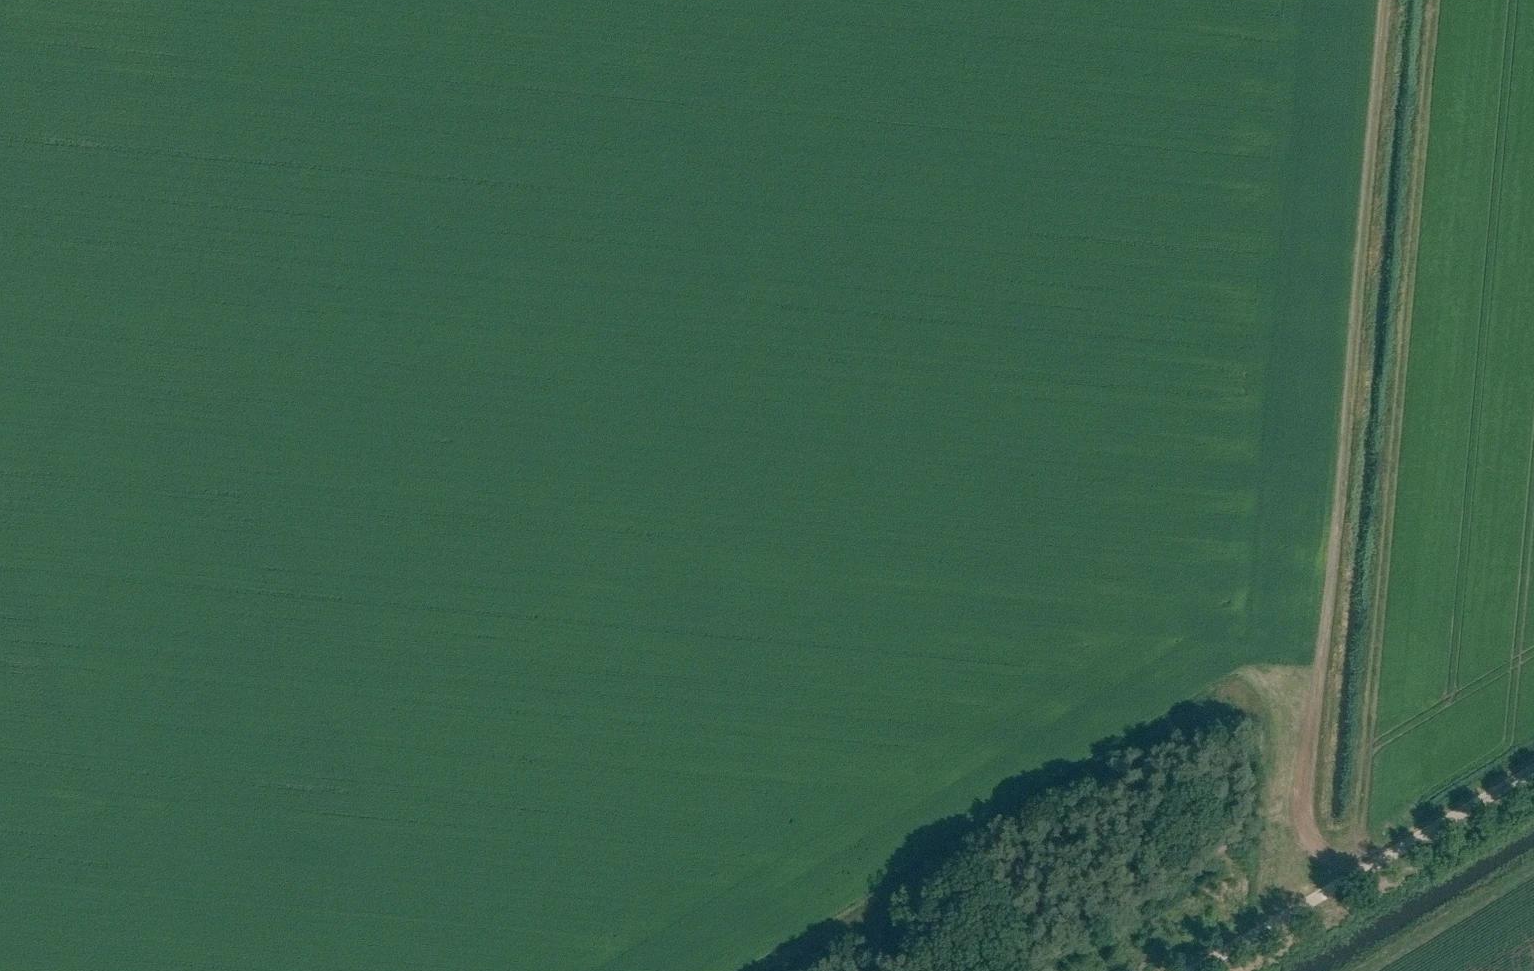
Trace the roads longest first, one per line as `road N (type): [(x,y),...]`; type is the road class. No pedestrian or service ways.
road 1 (unclassified): [(1197,970),(1533,772)]

